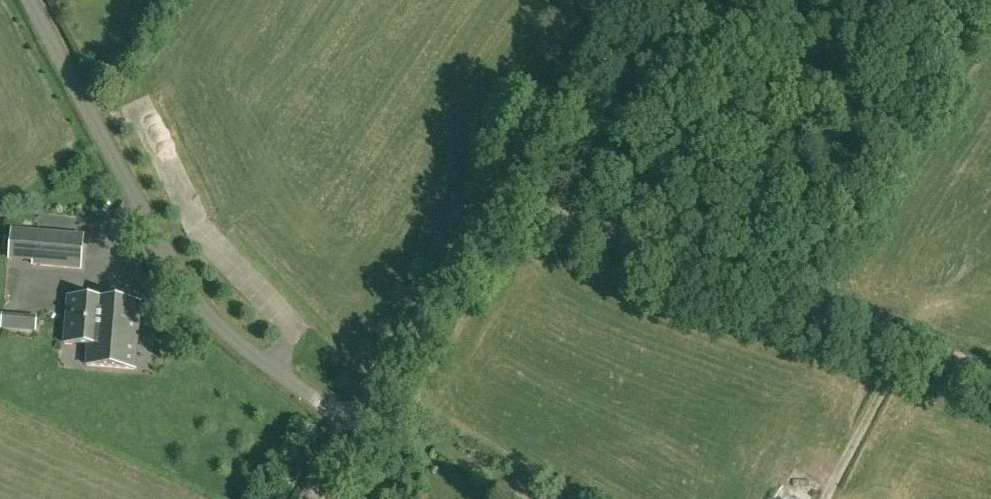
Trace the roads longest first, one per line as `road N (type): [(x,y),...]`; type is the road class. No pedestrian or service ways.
road 1 (unclassified): [(356,422),(220,325),(147,220),(28,0)]
road 2 (track): [(990,382),(502,201)]
road 3 (unclassified): [(356,422),(634,0)]

